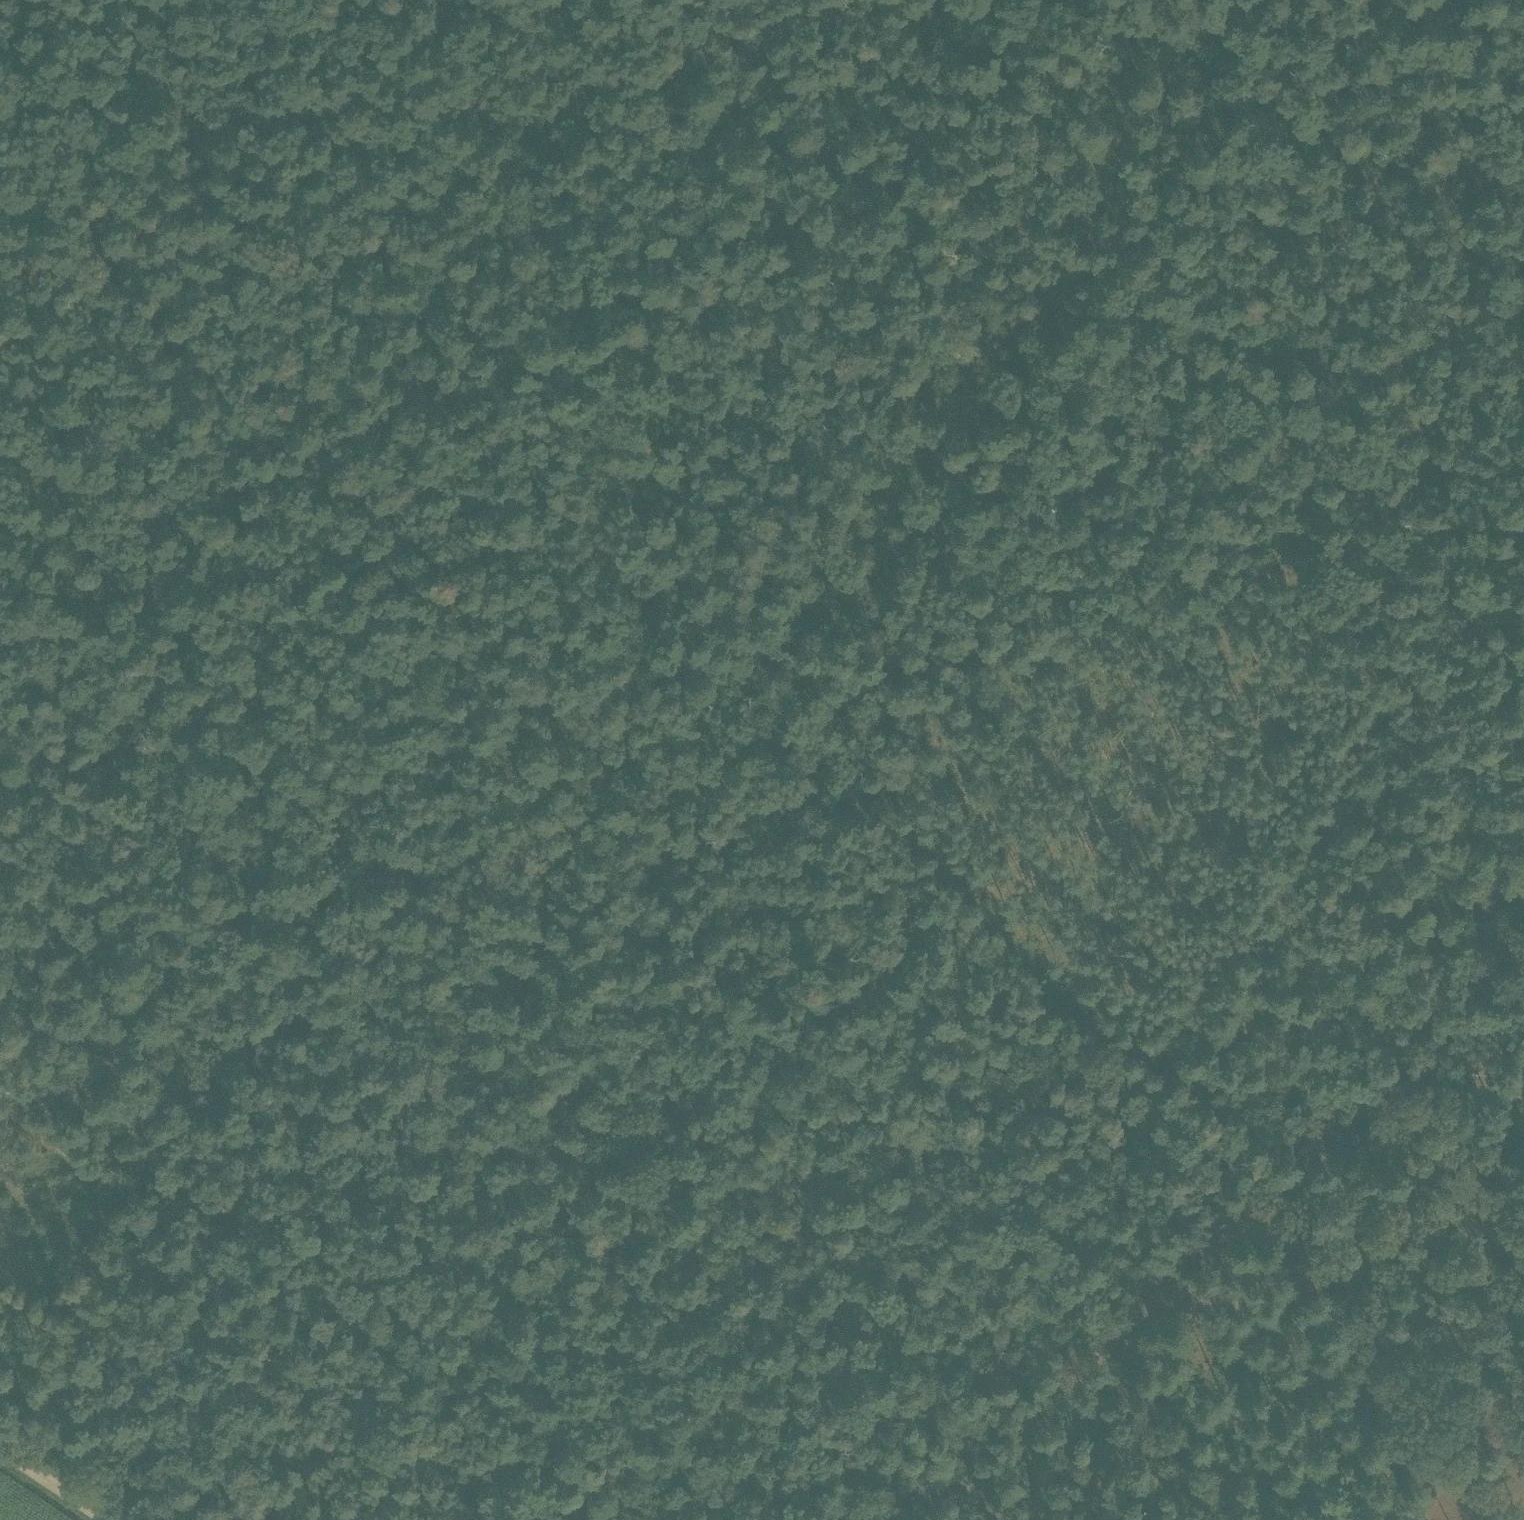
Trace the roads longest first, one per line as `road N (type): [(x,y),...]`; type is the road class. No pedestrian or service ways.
road 1 (track): [(0,1445),(112,1519)]

